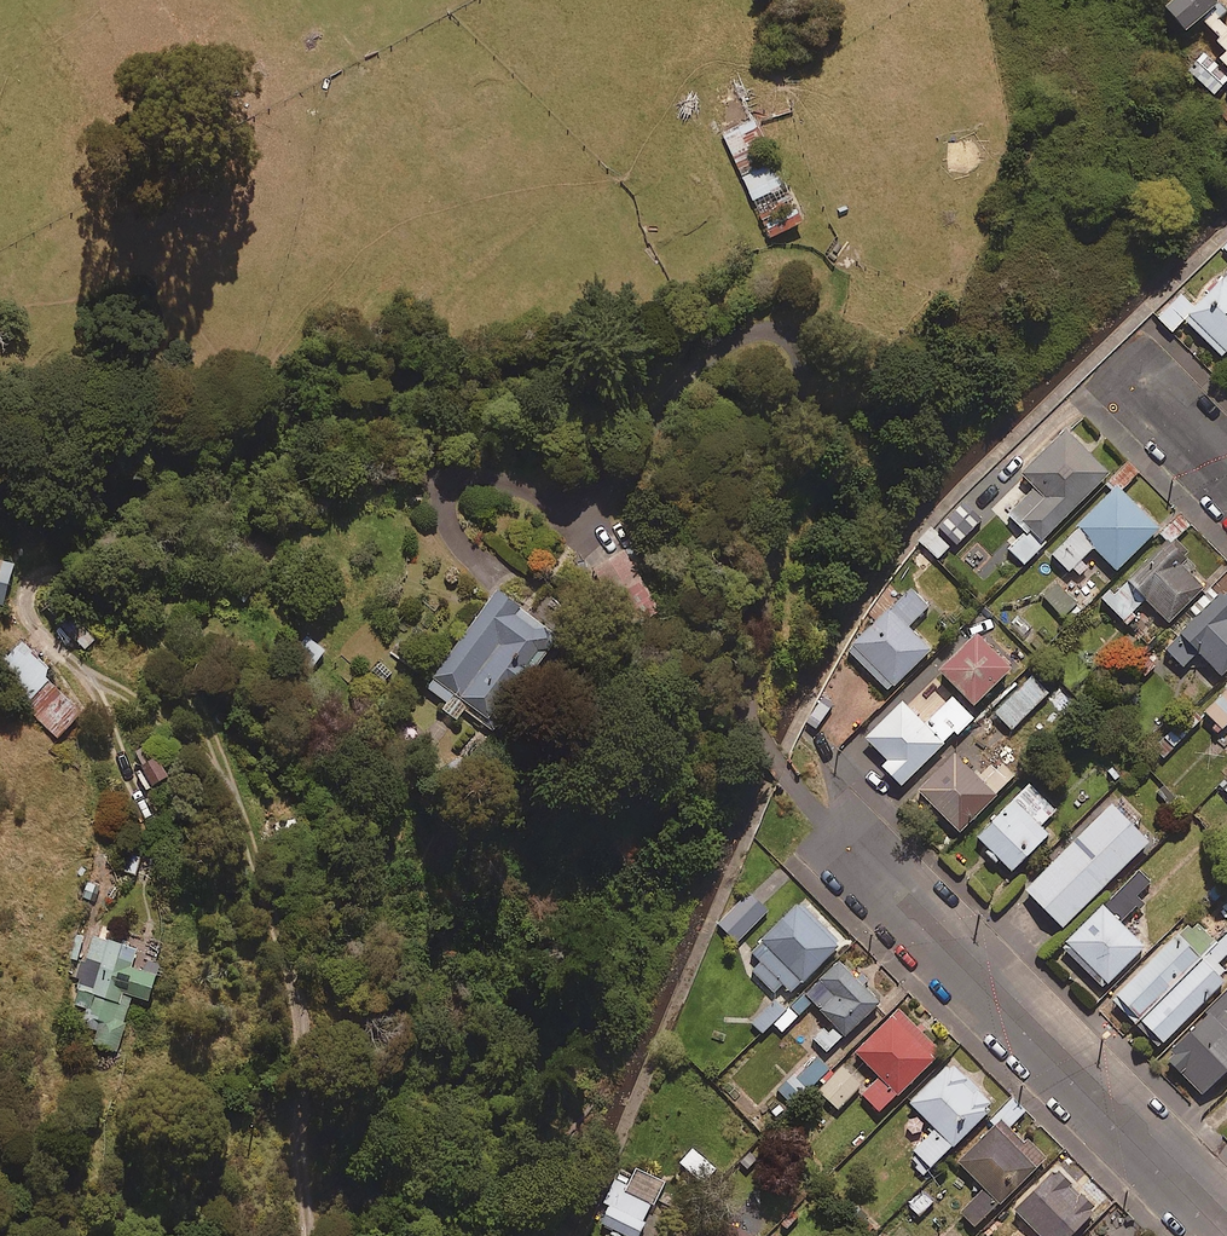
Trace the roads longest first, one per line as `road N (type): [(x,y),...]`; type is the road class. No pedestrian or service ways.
road 1 (residential): [(797,774),(1226,1225)]
road 2 (residential): [(1226,476),(1128,376)]

